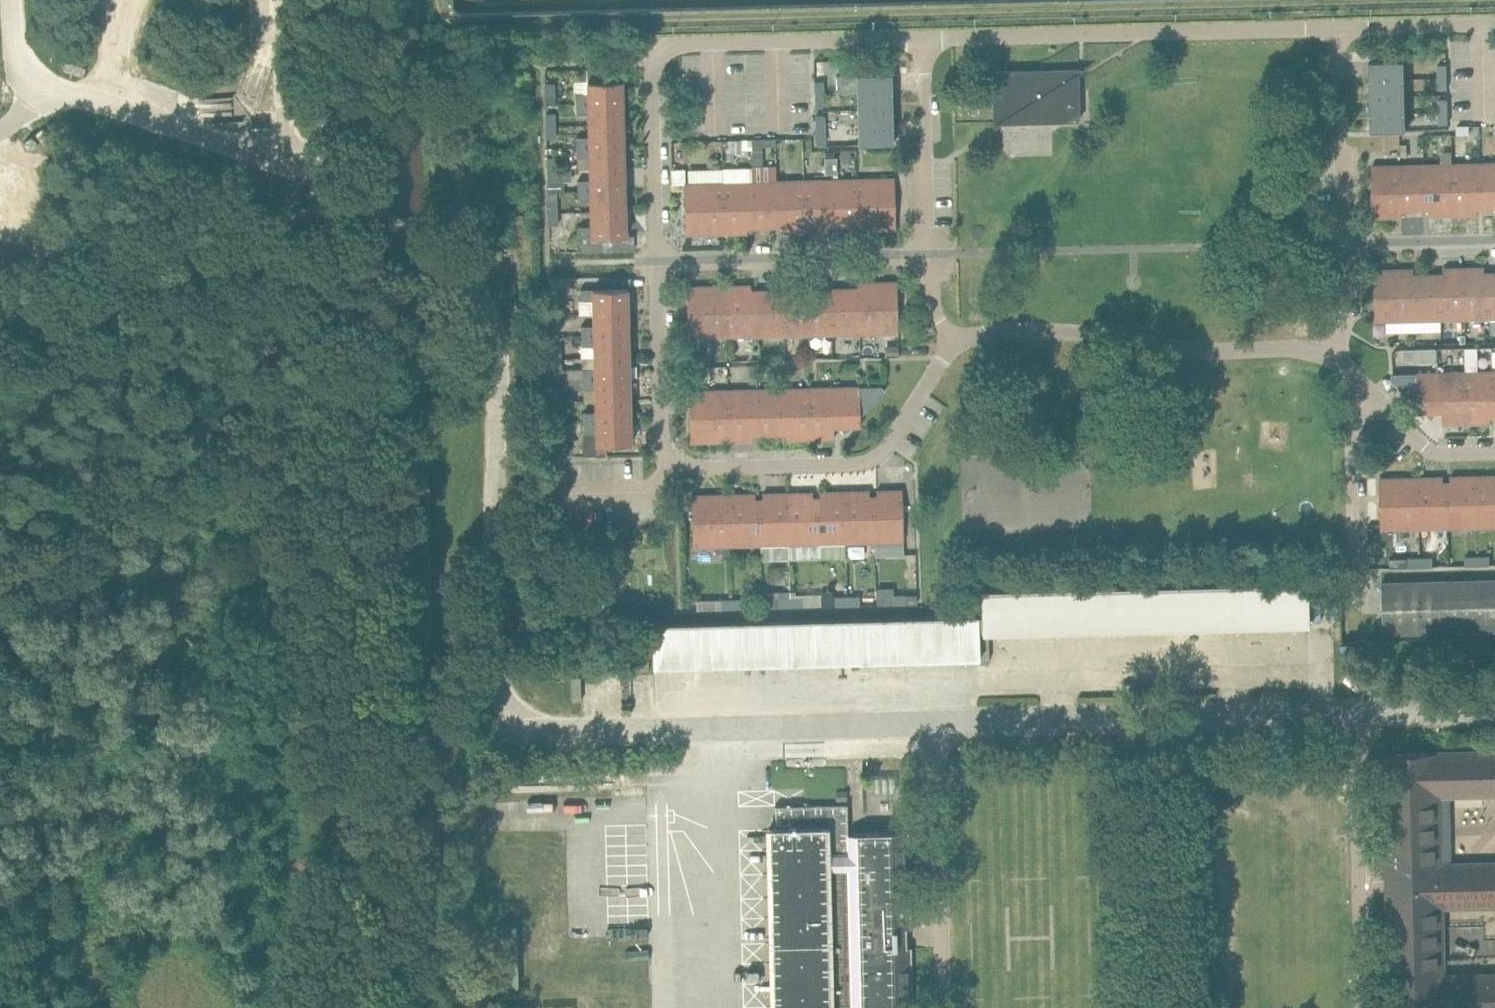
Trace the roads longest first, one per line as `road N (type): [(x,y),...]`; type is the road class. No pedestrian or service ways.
road 1 (unclassified): [(936,721),(551,731),(515,723),(498,697),(493,652),(499,344),(492,316),(468,277),(350,194)]
road 2 (residential): [(658,262),(662,436),(672,462),(873,458),(956,339)]
road 3 (residential): [(923,38),(666,47),(652,66),(658,262)]
road 4 (unclassified): [(936,721),(1356,711)]
road 5 (residential): [(1335,28),(923,38)]
road 6 (track): [(350,194),(0,353)]
road 7 (residential): [(956,339),(1049,329),(1179,347),(1297,348),(1332,358)]
road 8 (unclassified): [(1356,711),(1361,1007)]
road 9 (unclassified): [(943,1007),(936,721)]
road 10 (residential): [(658,262),(930,256)]
road 11 (residential): [(923,38),(930,256)]
road 12 (residential): [(1335,28),(1343,243)]
road 13 (unclassified): [(1373,396),(1351,432),(1355,570)]
road 14 (track): [(291,159),(283,132),(283,0)]
road 15 (residential): [(1494,24),(1335,28)]
road 16 (residential): [(1343,243),(1494,240)]
road 17 (residential): [(1373,396),(1425,446),(1494,452)]
road 18 (unclassified): [(1356,711),(1494,707)]

